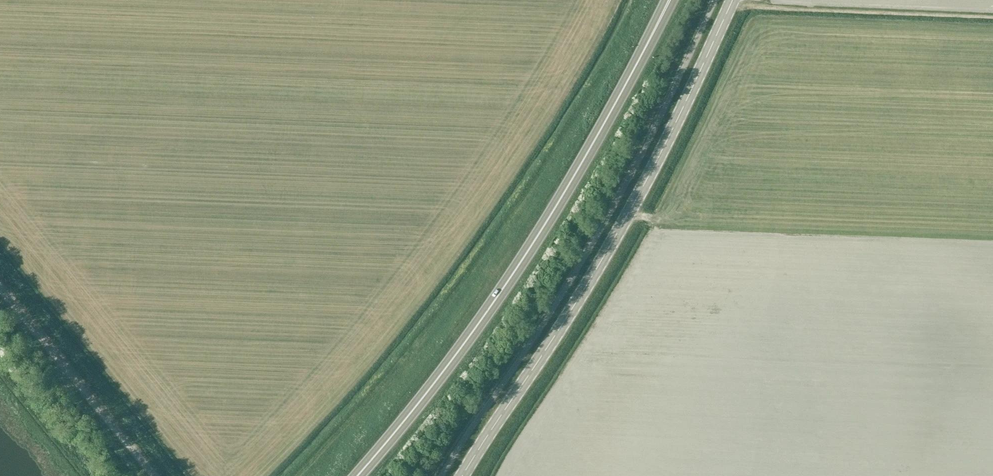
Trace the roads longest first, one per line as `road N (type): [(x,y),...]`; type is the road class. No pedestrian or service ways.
road 1 (trunk): [(358,475),(479,328),(634,80),(671,0)]
road 2 (secondary): [(462,475),(626,217),(732,0)]
road 3 (unclassified): [(157,475),(0,286)]

